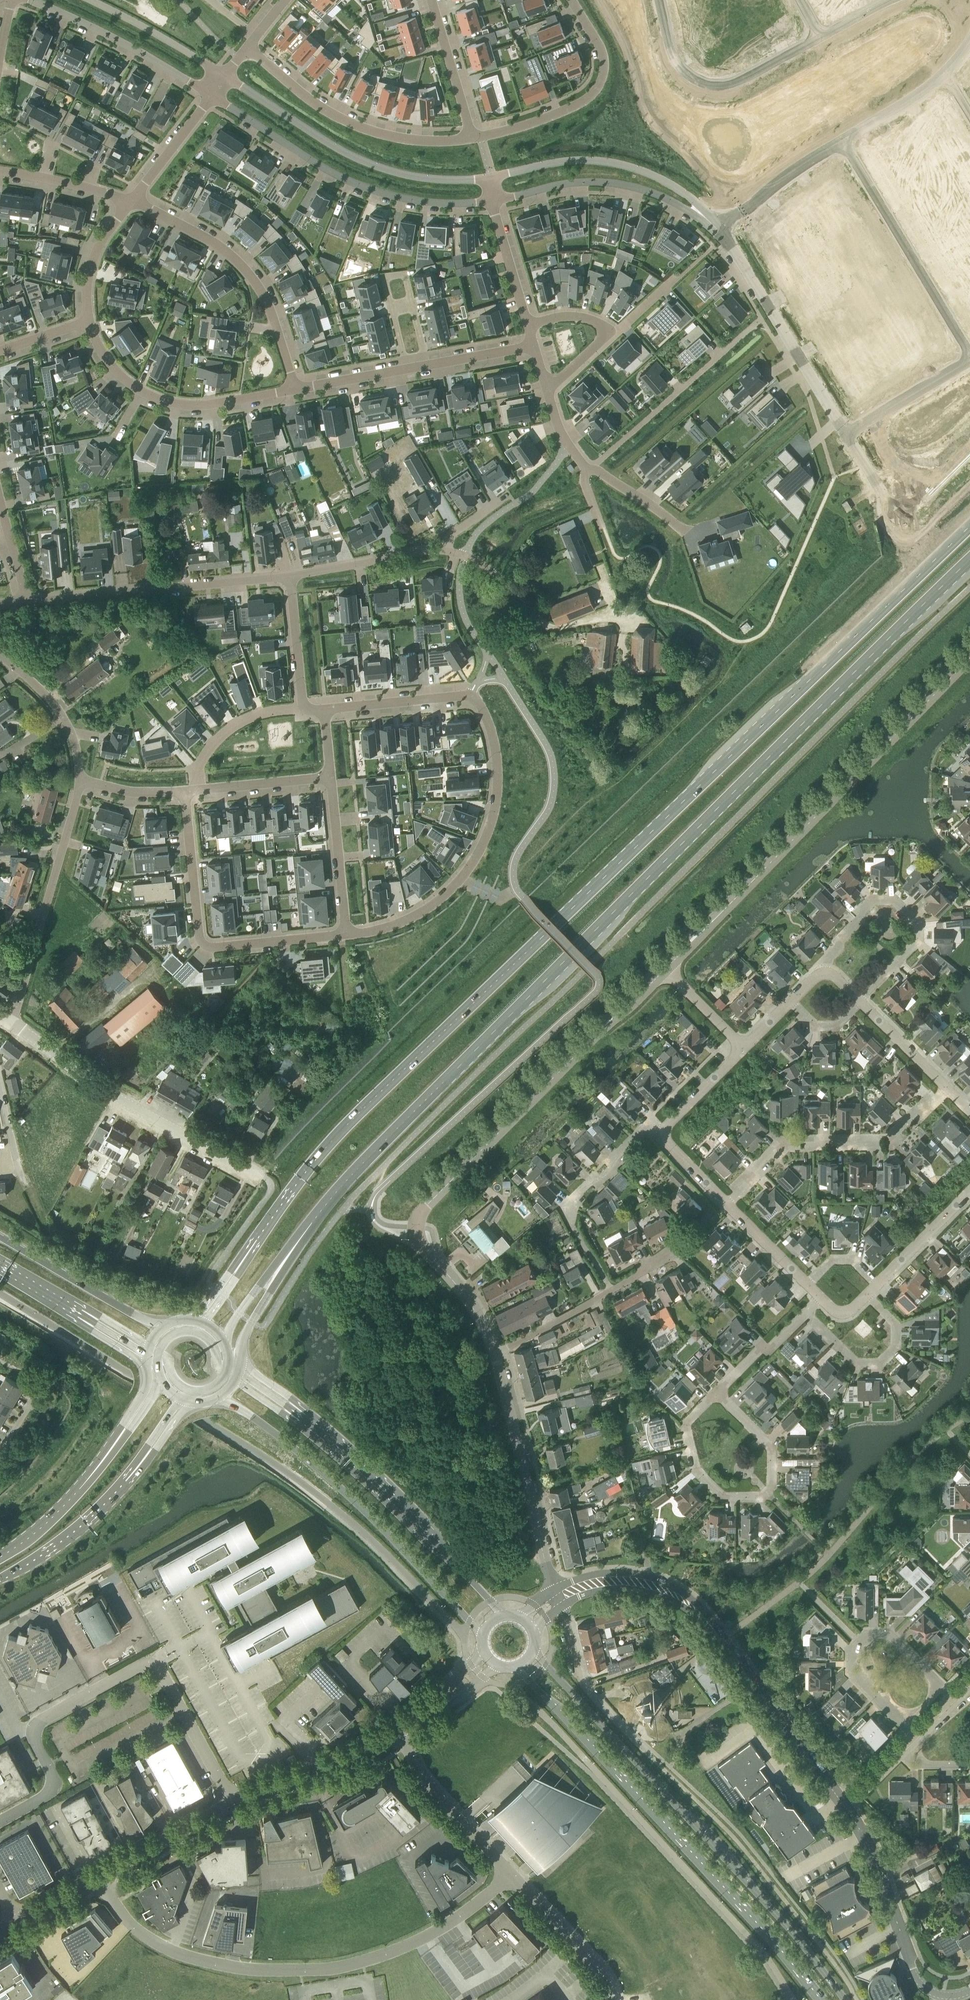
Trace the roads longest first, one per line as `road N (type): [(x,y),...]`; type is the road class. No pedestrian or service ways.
road 1 (primary): [(969,526),(367,1104),(239,1266)]
road 2 (primary): [(278,1268),(361,1167),(508,1016),(969,564)]
road 3 (unclassified): [(96,1878),(122,1915),(159,1946),(200,1962),(299,1972),(397,1951),(513,1878)]
road 4 (residential): [(346,934),(401,923),(460,880),(496,807),(497,764),(479,705),(467,697),(324,710)]
road 5 (tertiary): [(844,1999),(534,1650)]
road 6 (tertiary): [(516,1668),(821,1999)]
road 7 (tertiary): [(495,1352),(470,1302),(425,1248),(418,1223),(613,1017)]
road 8 (unclassified): [(0,1822),(51,1789),(35,1742),(39,1720),(152,1665),(232,1802)]
road 9 (residential): [(844,1804),(683,1598),(634,1582),(561,1598)]
road 10 (tertiary): [(712,920),(969,658)]
road 11 (tertiary): [(223,1394),(378,1524),(482,1636)]
road 12 (residential): [(211,99),(311,163),(390,196),(490,200)]
road 13 (residential): [(186,792),(205,946),(346,934)]
road 14 (residential): [(264,1176),(138,1112),(13,1026)]
road 15 (tertiary): [(502,1616),(297,1414)]
road 16 (residential): [(487,178),(397,174),(333,147),(227,79)]
road 17 (unclassified): [(292,575),(26,599)]
road 18 (residential): [(726,1204),(781,1147),(892,1138),(946,1087)]
road 19 (residential): [(291,390),(271,313),(244,272),(209,241),(130,201)]
road 20 (residential): [(495,1352),(654,1264),(717,1213)]
road 21 (tertiary): [(561,1598),(495,1352)]
road 22 (residential): [(471,139),(378,135),(299,90),(248,45)]
road 23 (residential): [(969,358),(841,143)]
road 24 (residential): [(13,1026),(79,785)]
road 25 (residential): [(859,1000),(919,939),(919,922),(893,899),(872,900),(824,972)]
road 26 (residential): [(952,1696),(890,1633),(858,1642),(854,1673),(915,1734)]
road 27 (residential): [(291,390),(167,401),(121,375),(89,323)]
road 28 (residential): [(574,0),(602,52),(599,90),(471,139)]
road 29 (residential): [(659,0),(674,62),(709,87),(738,82),(823,36)]
road 30 (unclassified): [(722,238),(844,430)]
road 31 (residential): [(716,1393),(686,1422),(695,1469),(724,1497),(761,1497),(771,1487),(771,1447)]
road 32 (residential): [(935,1995),(913,1971),(885,1878),(844,1804)]
road 33 (residential): [(408,369),(384,276),(405,273),(429,365)]
road 34 (residential): [(24,0),(115,39),(211,99)]
road 35 (residential): [(490,200),(612,182),(687,212)]
road 36 (residential): [(678,189),(644,172),(585,161),(487,178)]
road 37 (primary): [(0,1580),(58,1543),(146,1456)]
road 38 (primary): [(166,1326),(0,1236)]
road 39 (unclassified): [(513,1878),(394,1733)]
road 40 (residential): [(806,1313),(857,1363),(878,1364),(896,1347),(895,1323),(867,1295)]
road 41 (unclassified): [(232,1802),(394,1733)]
road 42 (primary): [(121,1435),(51,1524),(0,1559)]
road 43 (unclassified): [(614,1999),(602,1970),(513,1878)]
road 44 (residential): [(79,785),(78,760),(56,708),(0,655)]
road 45 (residential): [(227,79),(90,0)]
road 46 (residential): [(630,1735),(586,1688),(561,1598)]
road 47 (unclassified): [(446,550),(413,548),(292,575)]
road 48 (residential): [(329,779),(346,934)]
road 49 (unclassified): [(96,1878),(232,1802)]
road 50 (residential): [(196,792),(197,769),(217,736),(255,716),(302,711)]
road 51 (residential): [(471,139),(431,0)]
road 52 (residential): [(969,360),(844,430)]
road 53 (residential): [(567,1217),(568,1199),(639,1130),(659,1132)]
road 54 (residential): [(302,711),(292,575)]
road 55 (residential): [(89,323),(87,273),(111,218),(130,201)]
road 56 (residential): [(196,792),(329,779)]
road 57 (residential): [(130,201),(0,173)]
road 58 (residential): [(969,1193),(876,1286)]
road 59 (residential): [(130,201),(211,99)]
road 60 (residential): [(529,322),(490,200)]
road 61 (residential): [(945,72),(841,143)]
road 62 (residential): [(859,1000),(946,1087)]
road 63 (residential): [(716,1393),(806,1313)]

